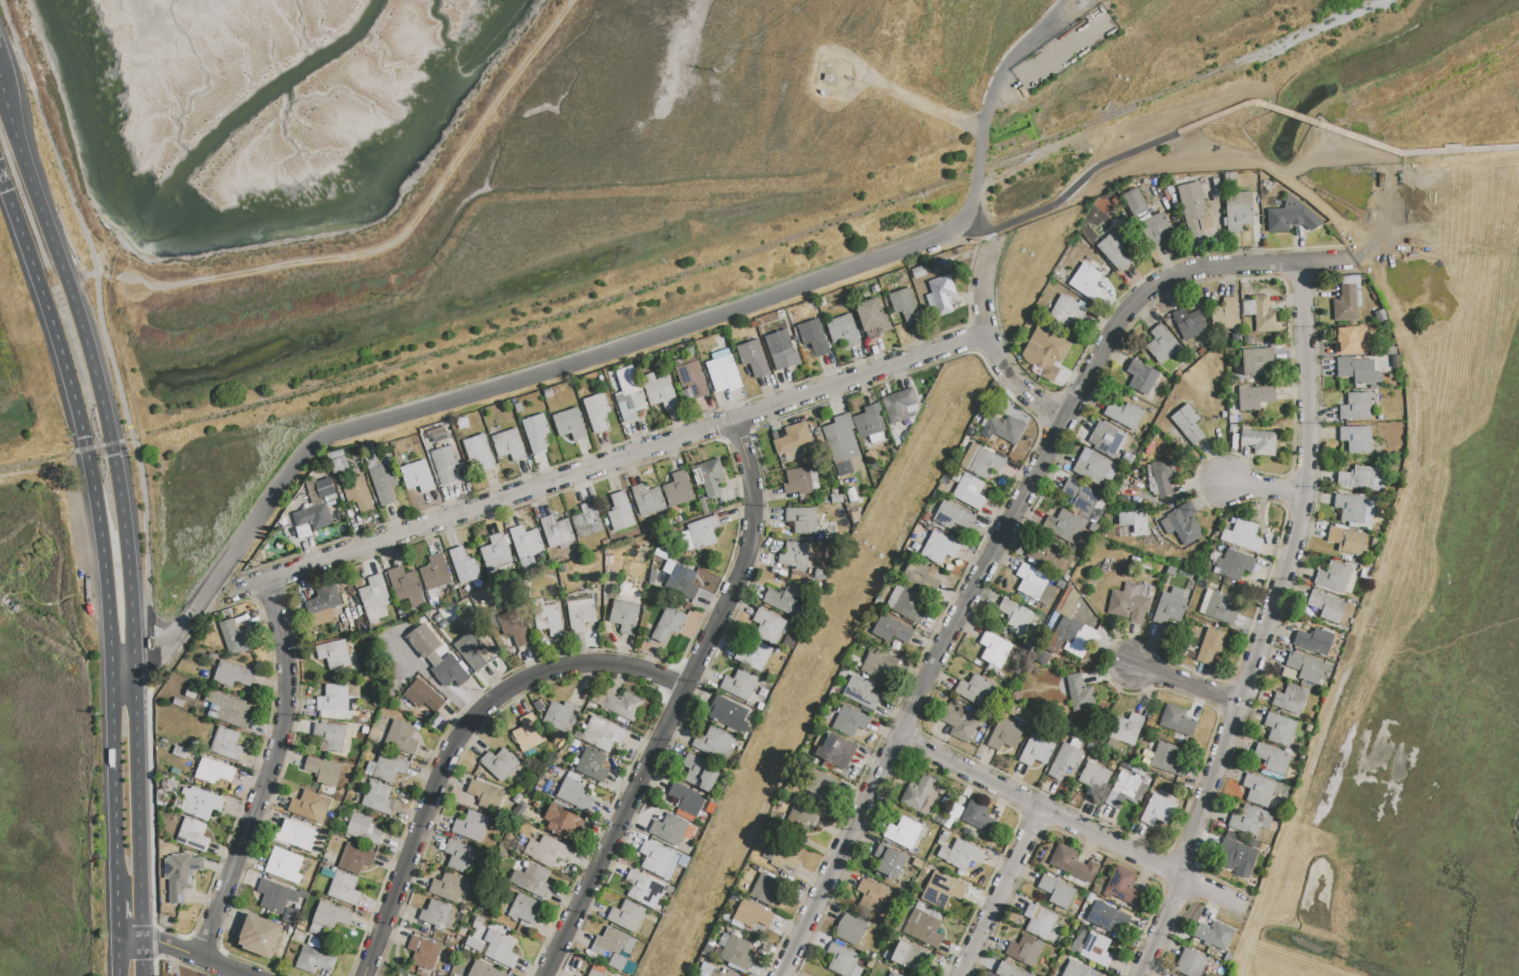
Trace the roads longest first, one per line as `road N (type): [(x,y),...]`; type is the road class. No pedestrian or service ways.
road 1 (residential): [(1351,261),(1178,272),(1121,315),(781,975)]
road 2 (residential): [(264,582),(988,336)]
road 3 (residential): [(1138,975),(1178,893),(1185,852),(1297,535),(1310,461),(1306,263)]
road 4 (residential): [(542,975),(745,578),(757,533),(733,418)]
road 5 (track): [(131,279),(155,287),(357,255),(397,240),(568,0)]
road 6 (residential): [(364,975),(449,752),(503,690),(571,663),(618,661),(685,683)]
road 7 (primary): [(144,943),(126,519),(114,443)]
road 8 (residential): [(201,957),(284,724),(281,636),(264,582)]
road 9 (residential): [(900,739),(1244,911)]
road 10 (primary): [(114,443),(89,341),(0,91)]
road 11 (primary): [(0,174),(85,449)]
road 12 (primary): [(111,670),(116,898)]
road 13 (residential): [(1062,423),(1008,375),(992,347),(981,293),(993,239)]
road 14 (residential): [(960,975),(1043,811)]
road 15 (primary): [(102,544),(111,670)]

